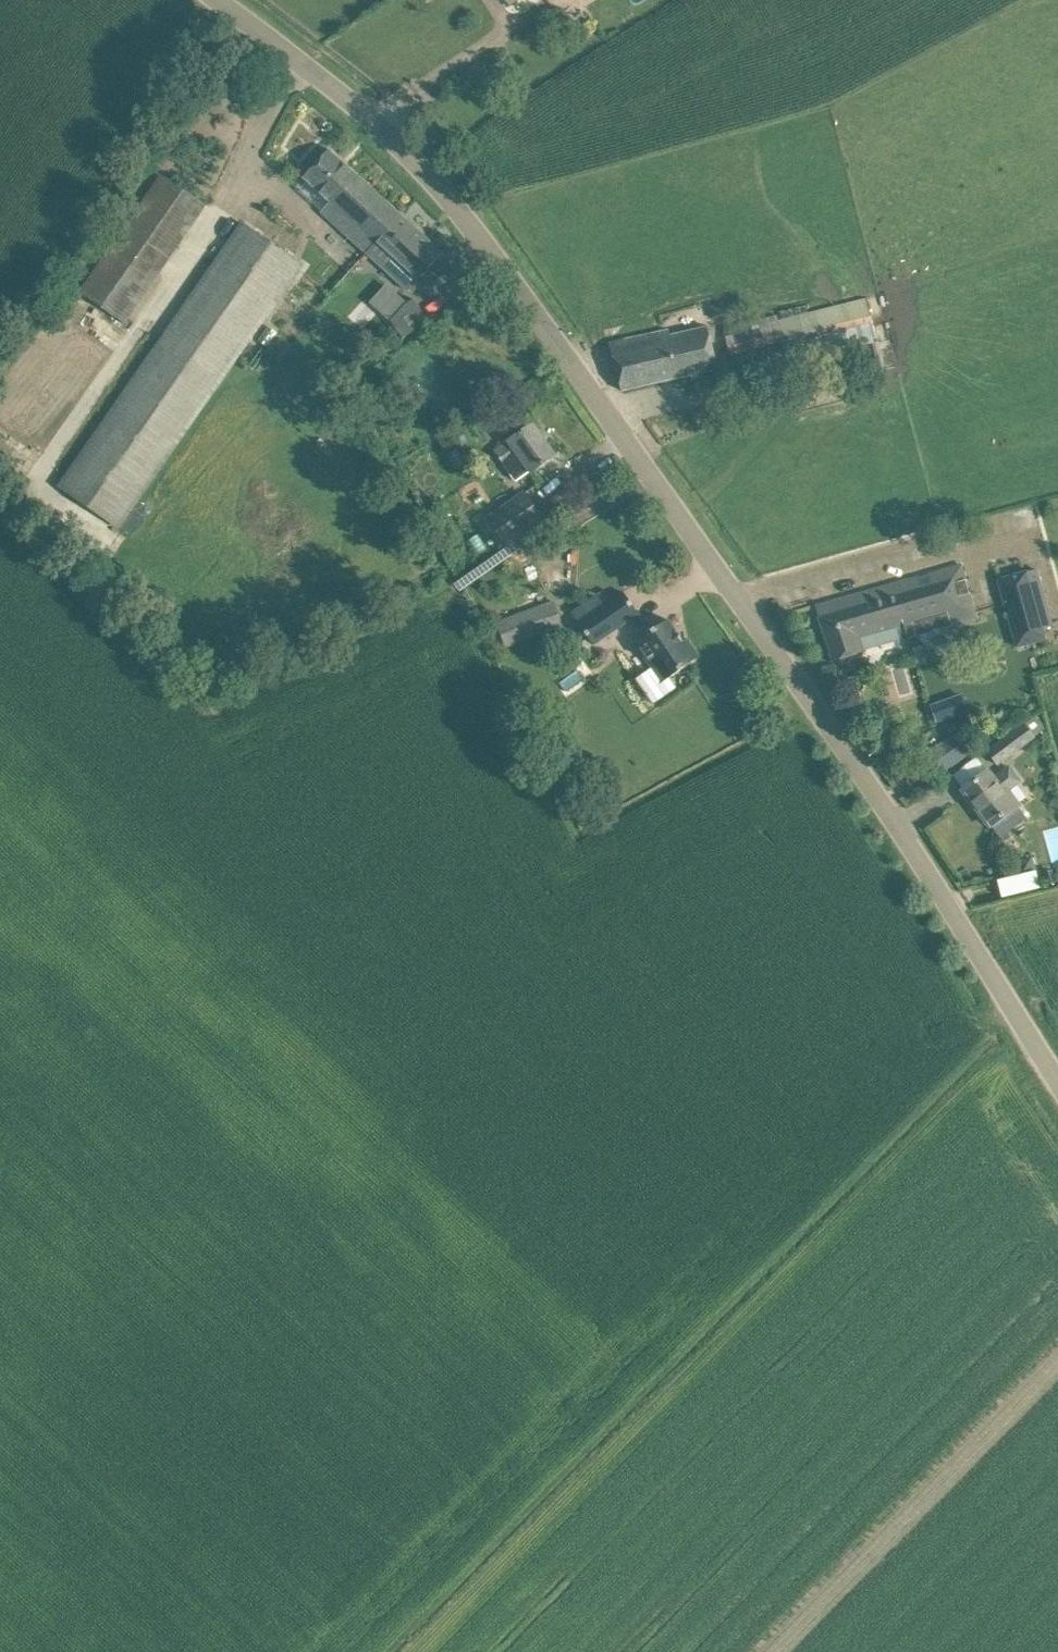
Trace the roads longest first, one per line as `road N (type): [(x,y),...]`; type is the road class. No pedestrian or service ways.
road 1 (unclassified): [(1057,1078),(923,866),(455,204),(400,146),(220,0)]

